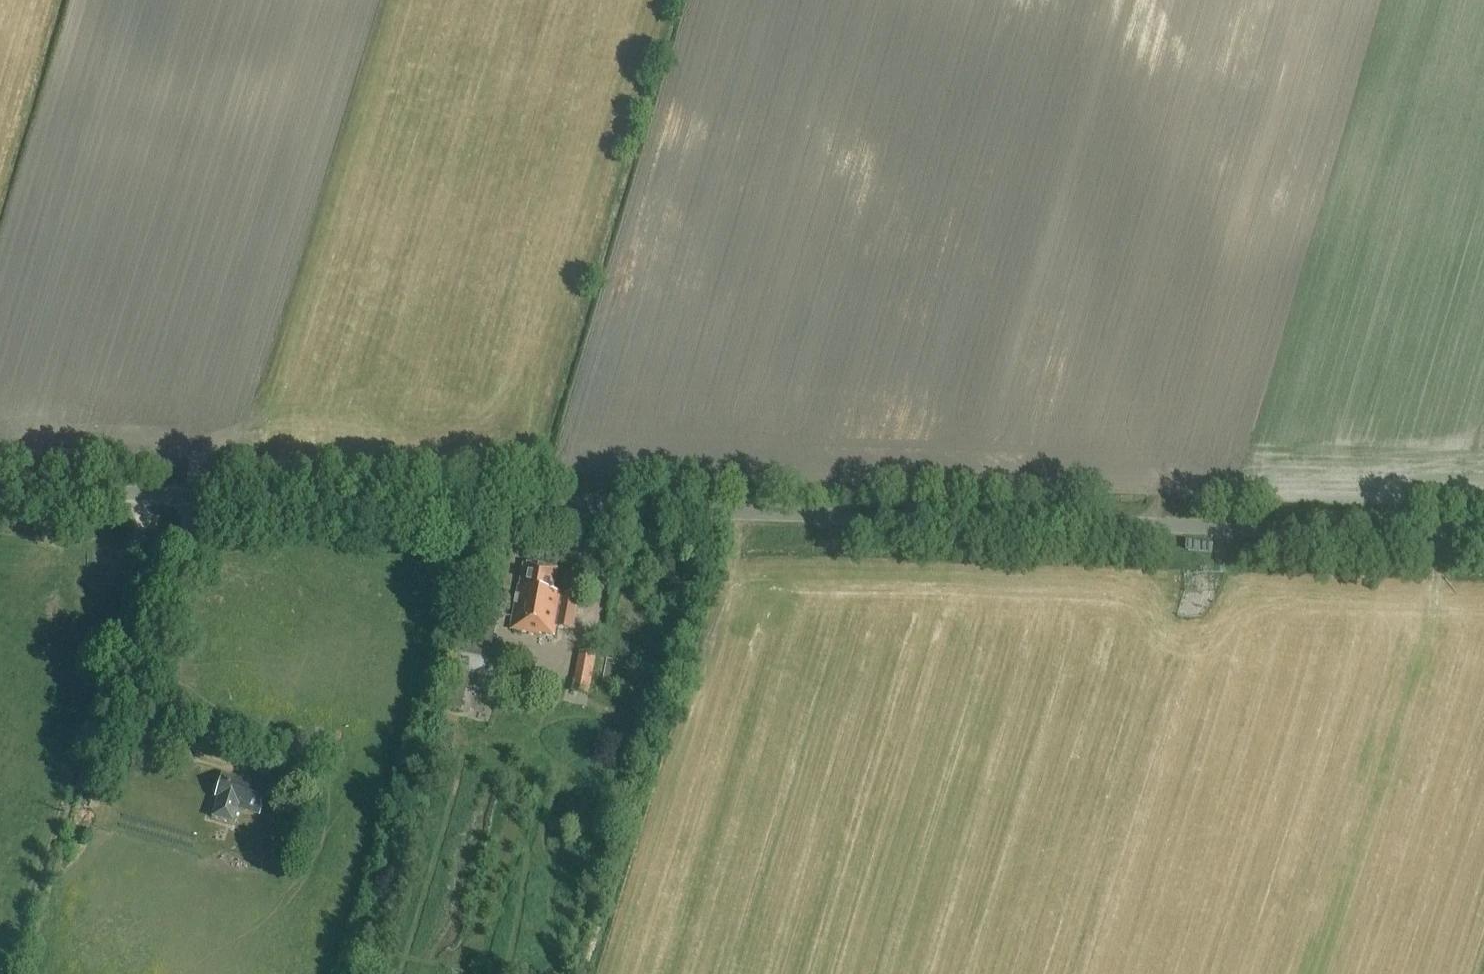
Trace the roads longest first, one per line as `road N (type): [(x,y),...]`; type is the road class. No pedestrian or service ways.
road 1 (unclassified): [(0,489),(1483,535)]

